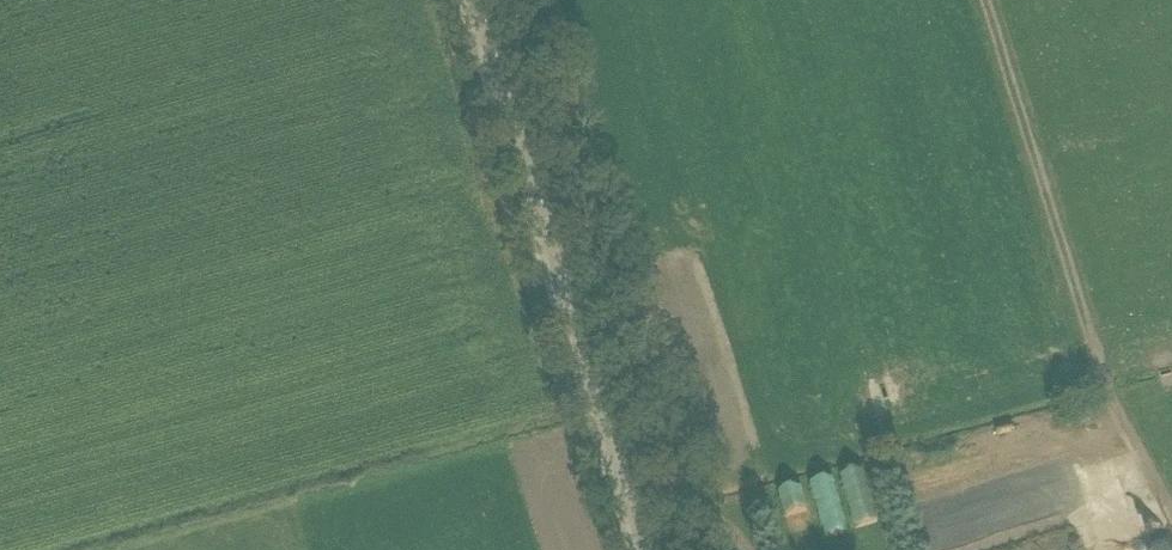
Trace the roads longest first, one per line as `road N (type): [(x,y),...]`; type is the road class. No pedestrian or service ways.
road 1 (unclassified): [(646,549),(473,0)]

